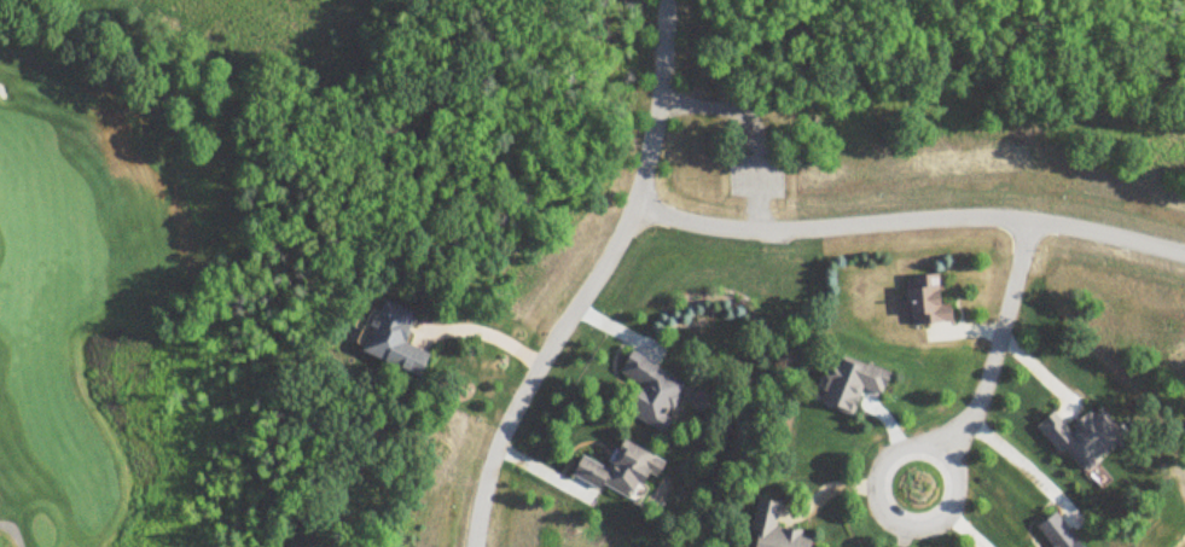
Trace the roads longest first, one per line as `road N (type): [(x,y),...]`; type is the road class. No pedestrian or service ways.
road 1 (residential): [(472,546),(480,495),(505,429),(547,349),(608,267),(634,209),(655,130),(664,0)]
road 2 (residential): [(634,209),(761,232),(1005,219),(1184,255)]
road 3 (residential): [(1029,222),(983,394),(953,436),(949,512),(919,526),(889,518),(876,494),(879,462),(910,444),(953,436)]

